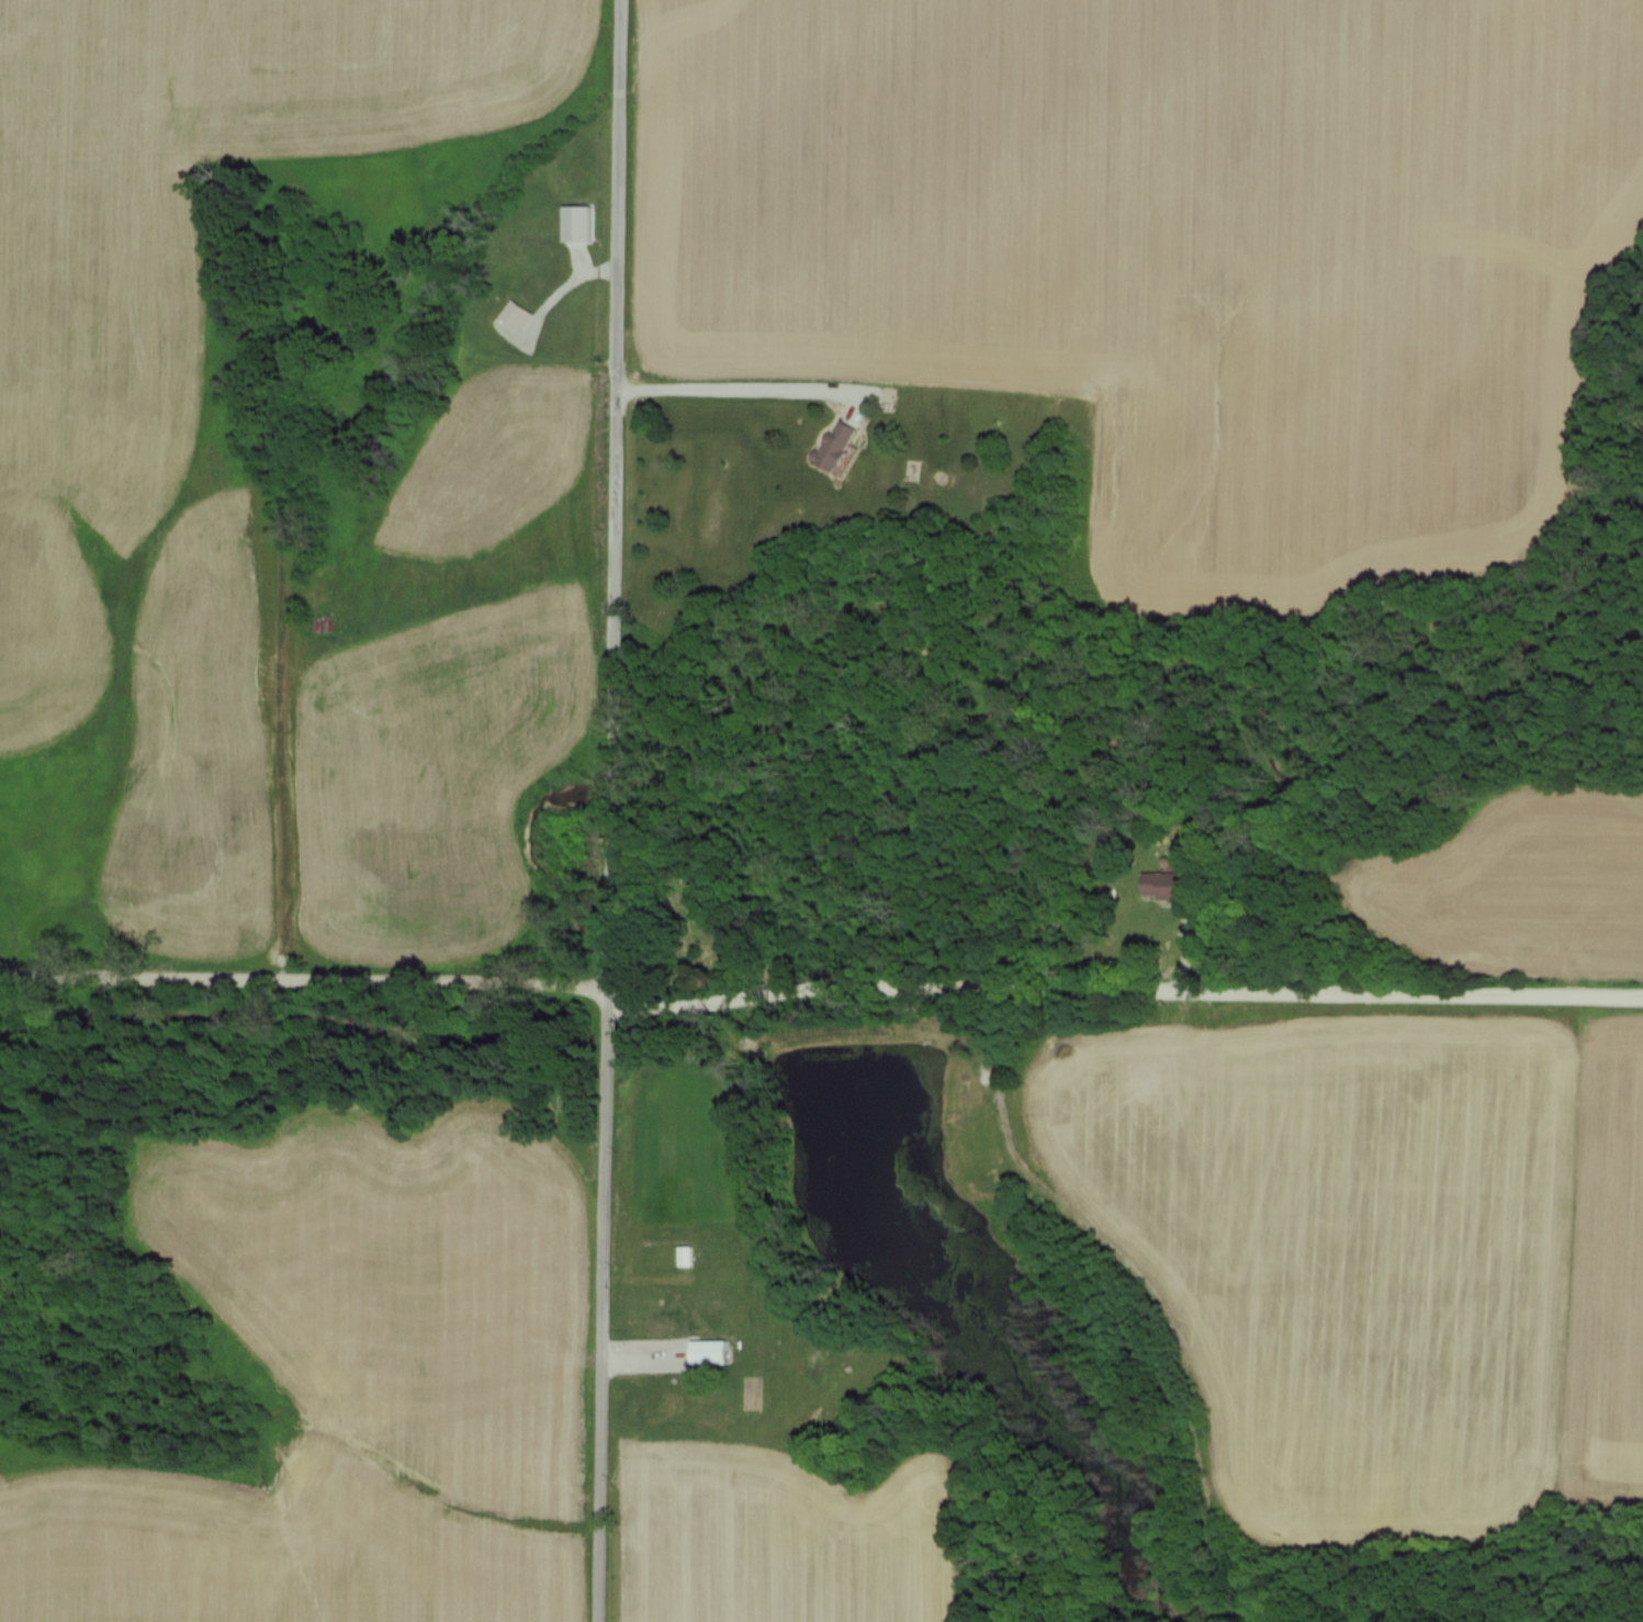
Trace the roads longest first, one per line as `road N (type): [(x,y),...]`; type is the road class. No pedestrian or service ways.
road 1 (residential): [(1642,1001),(865,990),(646,1015),(590,984),(0,974)]
road 2 (residential): [(601,1621),(617,1005),(623,0)]

